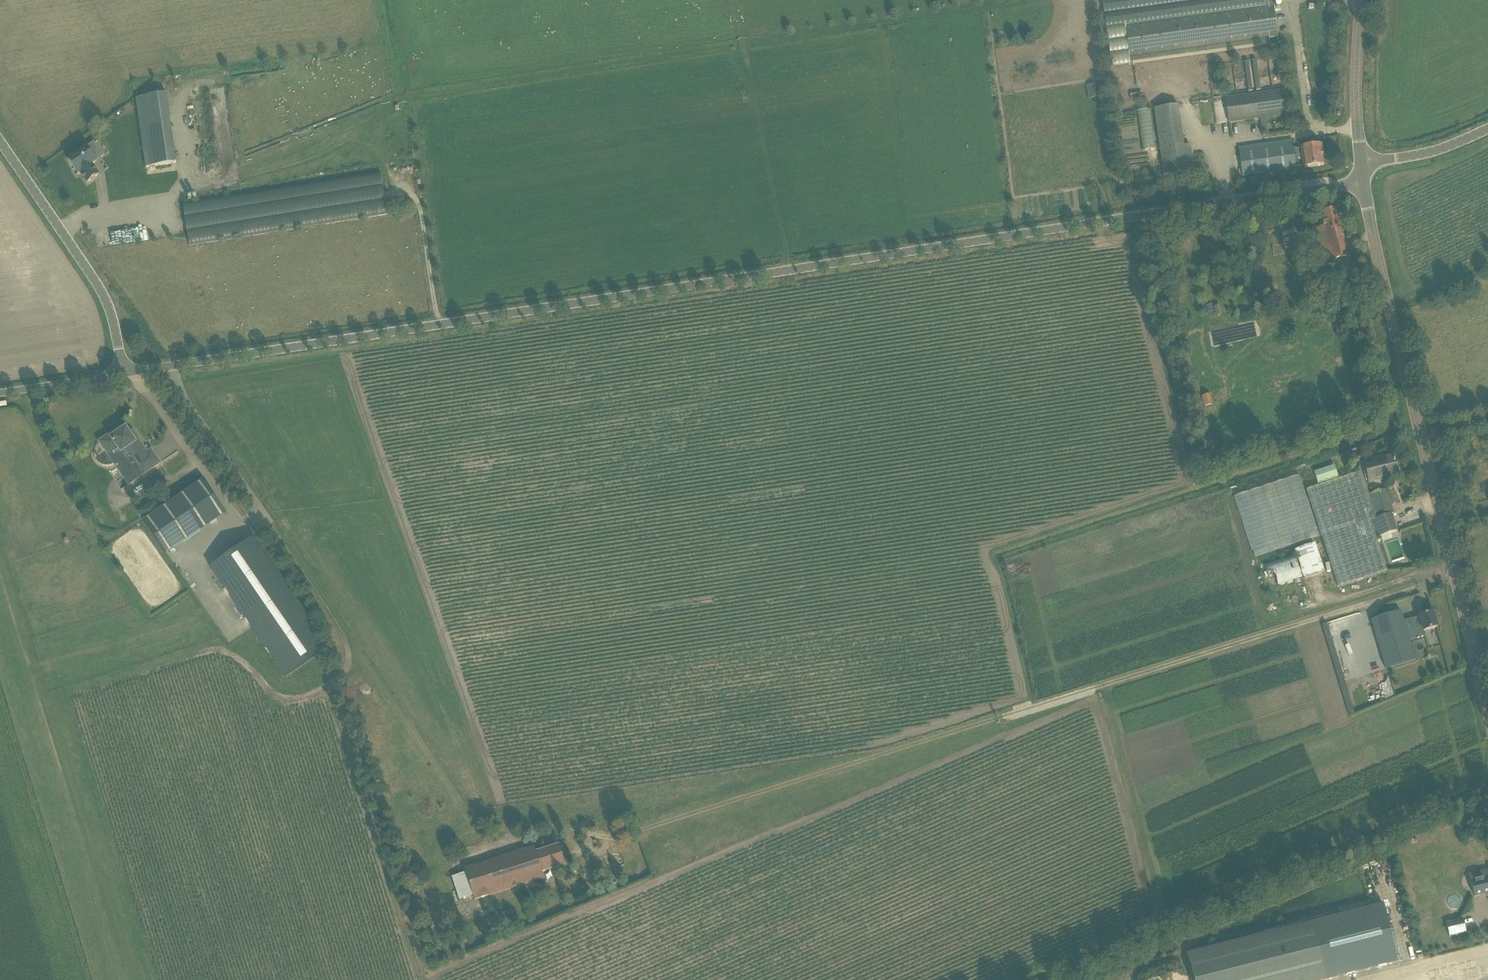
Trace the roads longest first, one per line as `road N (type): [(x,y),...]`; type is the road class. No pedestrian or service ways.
road 1 (unclassified): [(121,374),(1336,187),(1361,173)]
road 2 (track): [(630,834),(1418,586)]
road 3 (tertiary): [(1487,713),(1361,173)]
road 4 (track): [(475,813),(161,368)]
road 5 (unclassified): [(121,374),(104,288),(0,140)]
road 6 (tertiary): [(1361,173),(1362,0)]
road 7 (unclassified): [(1361,173),(1487,128)]
road 8 (unclassified): [(0,394),(121,374)]

